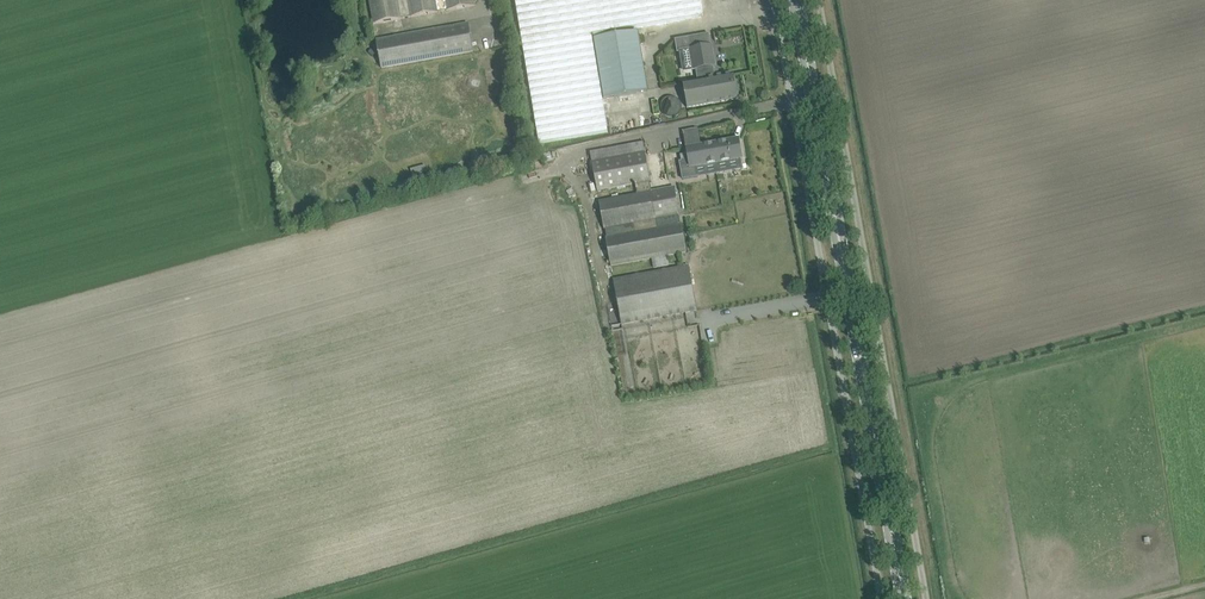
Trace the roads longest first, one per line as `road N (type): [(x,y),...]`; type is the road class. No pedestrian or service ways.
road 1 (primary): [(903,598),(795,0)]
road 2 (unclassified): [(881,598),(773,0)]
road 3 (unclassified): [(929,598),(823,0)]

